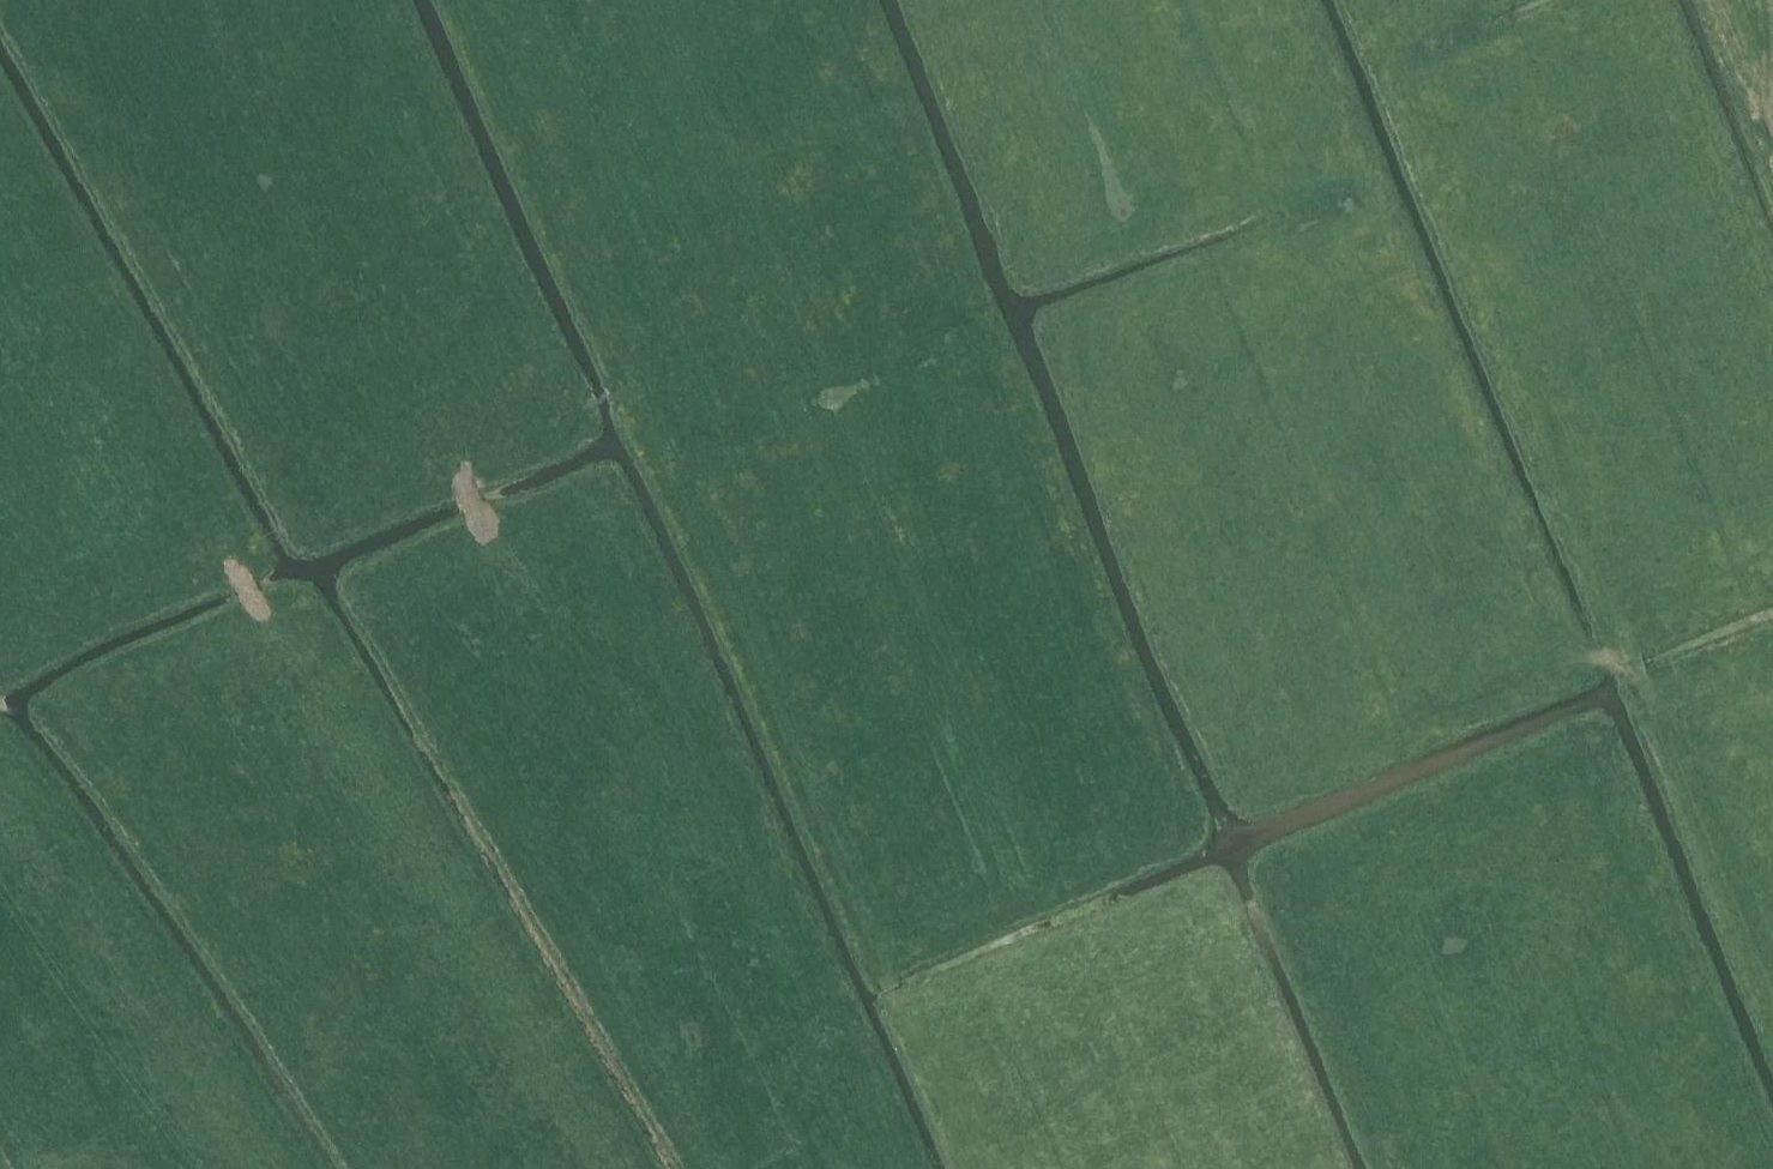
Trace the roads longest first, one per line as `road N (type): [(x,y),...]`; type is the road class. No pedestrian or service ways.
road 1 (track): [(0,742),(57,805),(309,1168)]
road 2 (track): [(1772,974),(1670,714),(1621,653),(1569,658)]

